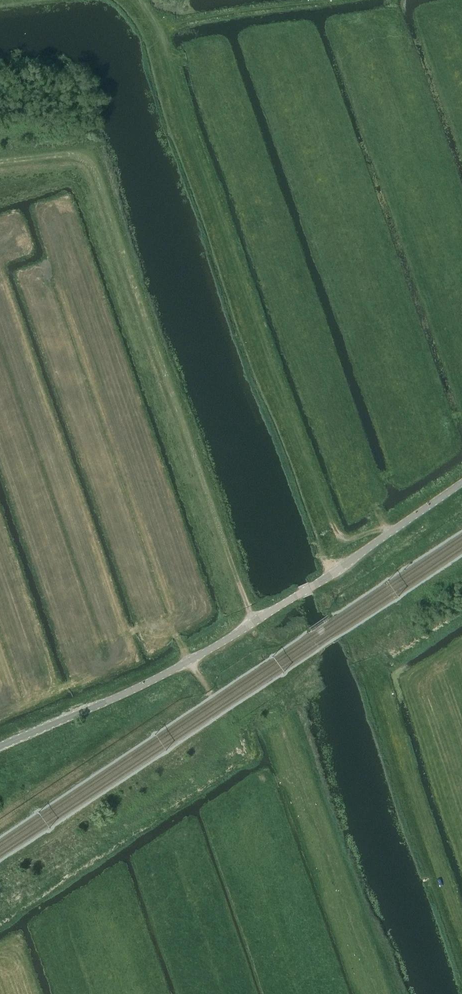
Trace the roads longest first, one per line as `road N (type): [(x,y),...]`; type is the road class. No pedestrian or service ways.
road 1 (track): [(253,624),(92,169),(75,156),(0,162)]
road 2 (tertiary): [(0,747),(192,661),(461,484)]

